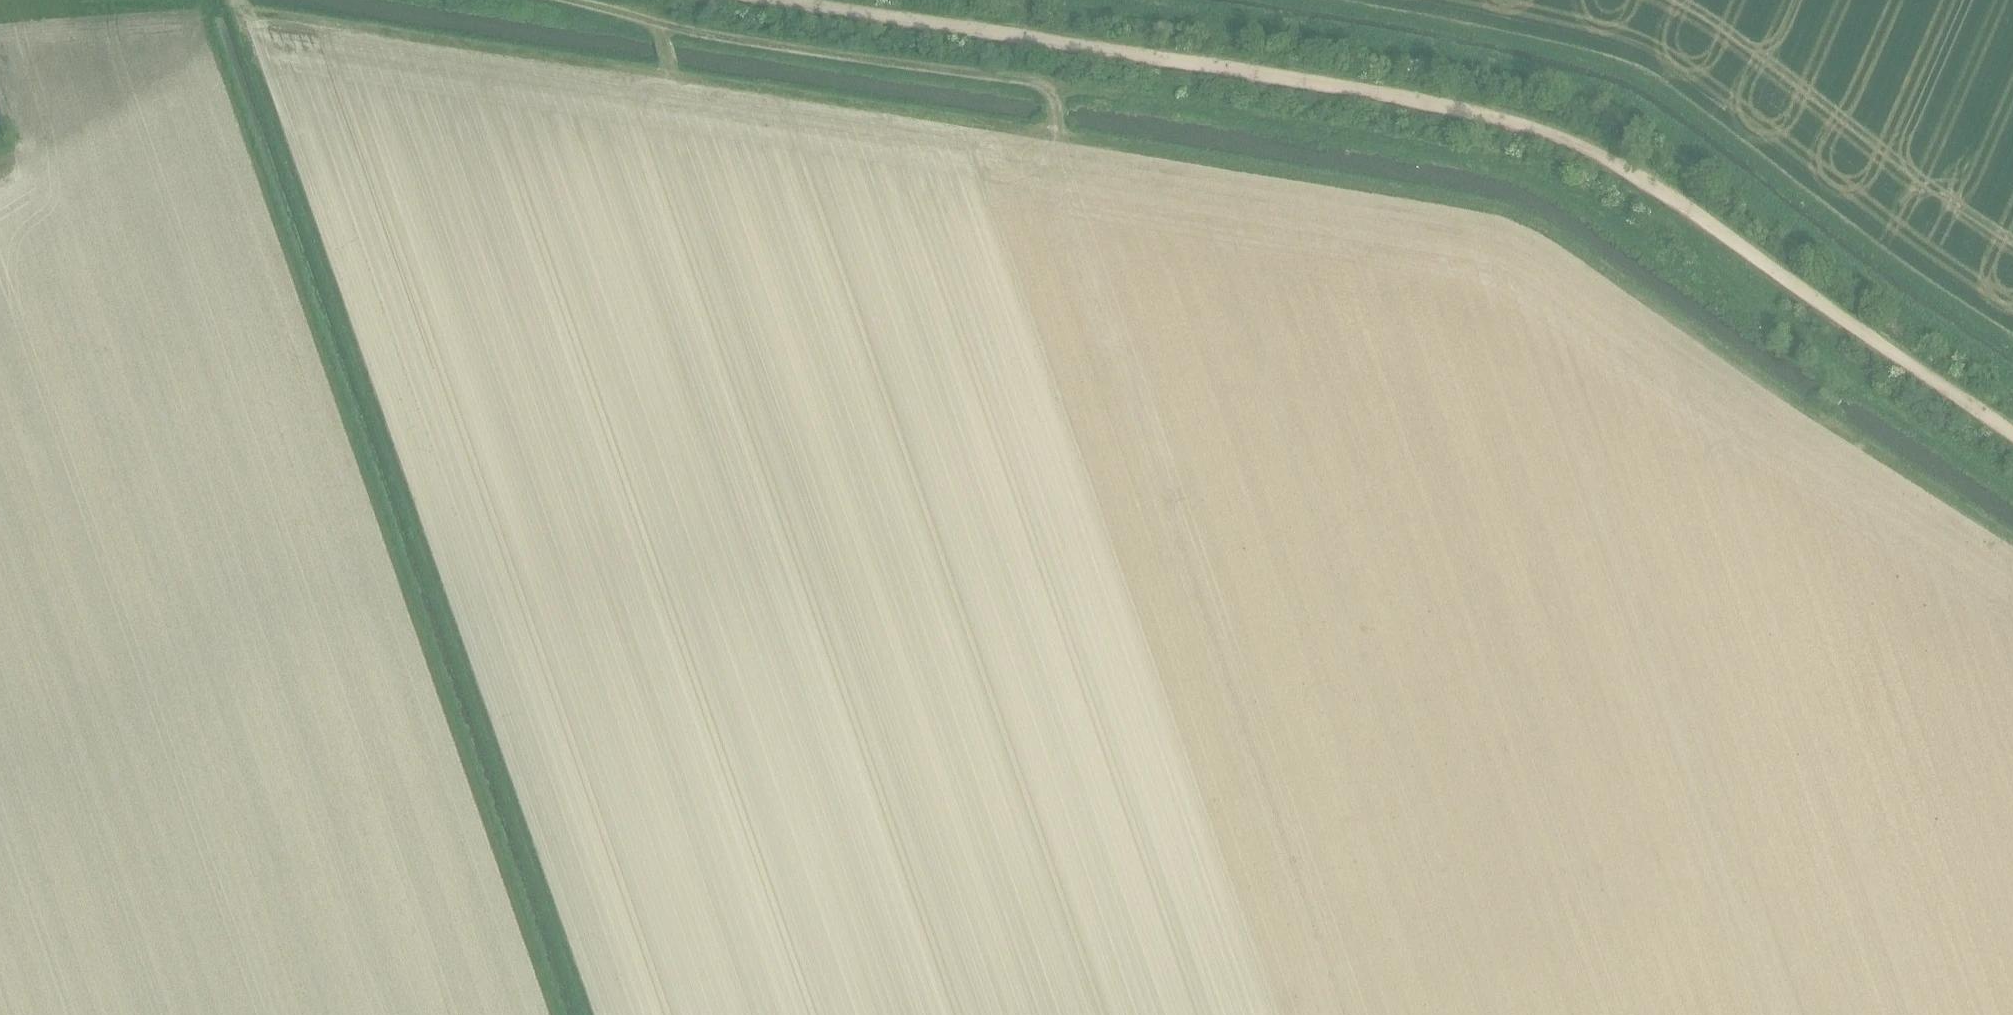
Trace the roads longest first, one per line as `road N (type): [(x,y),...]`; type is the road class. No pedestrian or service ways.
road 1 (unclassified): [(2012,434),(1644,177),(1546,132),(1362,93),(776,0)]
road 2 (track): [(576,0),(716,37),(1048,85),(1058,99),(1056,130)]

